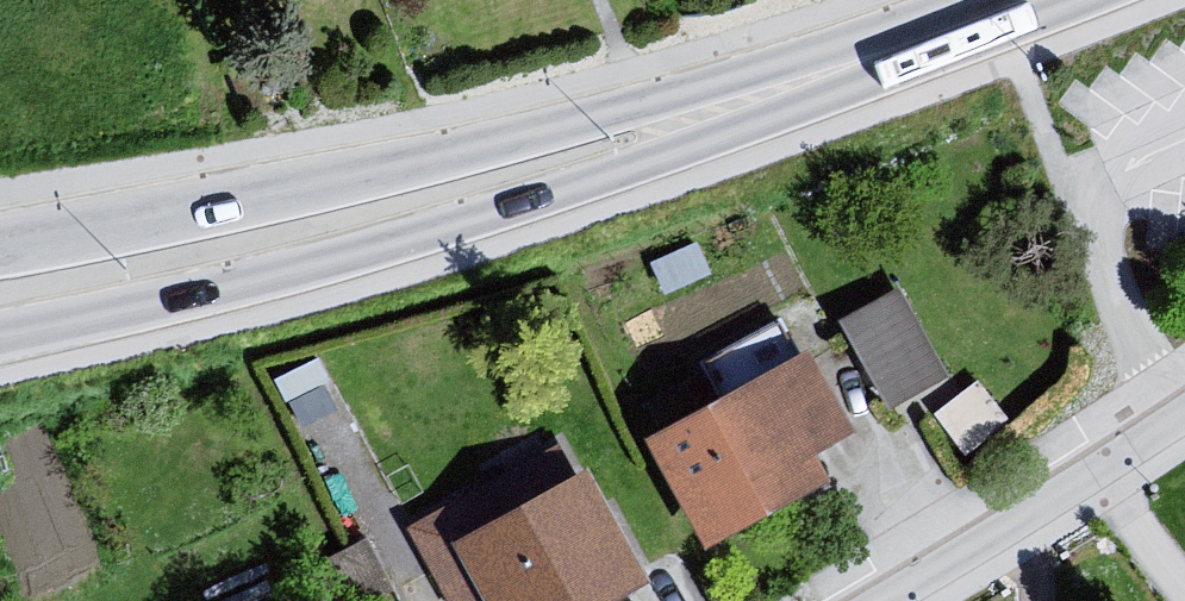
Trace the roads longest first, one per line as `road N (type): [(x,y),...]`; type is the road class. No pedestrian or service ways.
road 1 (tertiary): [(0,332),(417,227),(849,66)]
road 2 (tertiary): [(849,66),(484,165),(0,252)]
road 3 (residential): [(1184,412),(886,600)]
road 4 (tertiary): [(849,66),(1019,0)]

